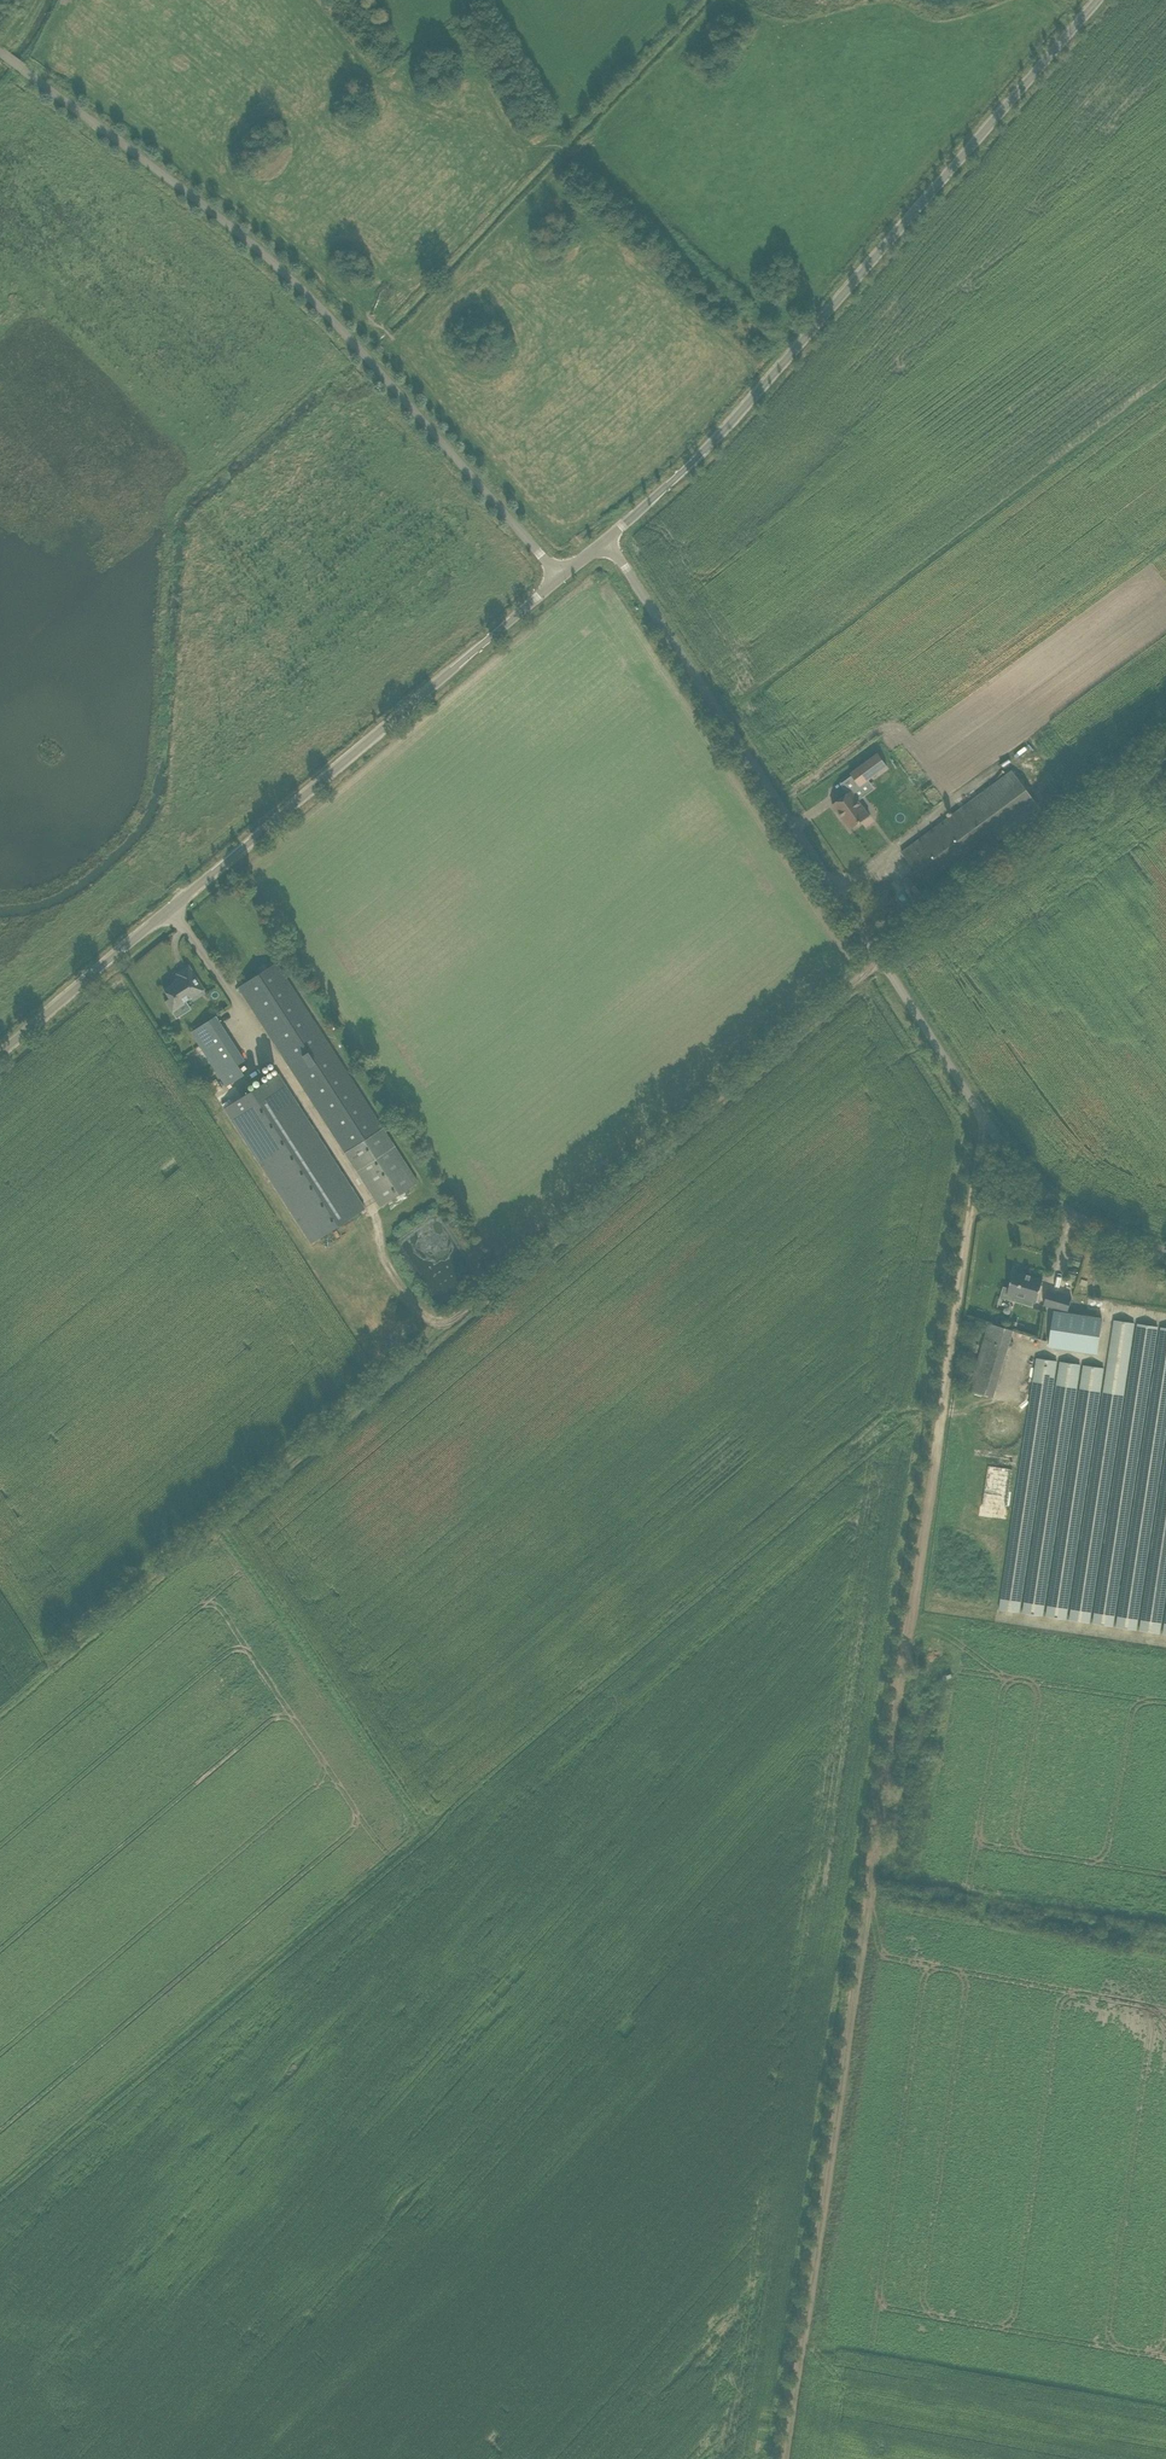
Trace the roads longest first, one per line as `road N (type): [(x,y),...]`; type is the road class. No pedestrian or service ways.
road 1 (track): [(1165,748),(880,958),(58,1656)]
road 2 (track): [(785,2458),(985,1121)]
road 3 (unclassified): [(1165,1251),(1083,1222),(1021,1169),(607,541)]
road 4 (unclassified): [(559,577),(279,275),(0,59)]
road 5 (unclassified): [(0,1052),(559,577)]
road 6 (unclassified): [(607,541),(704,453),(1099,0)]

